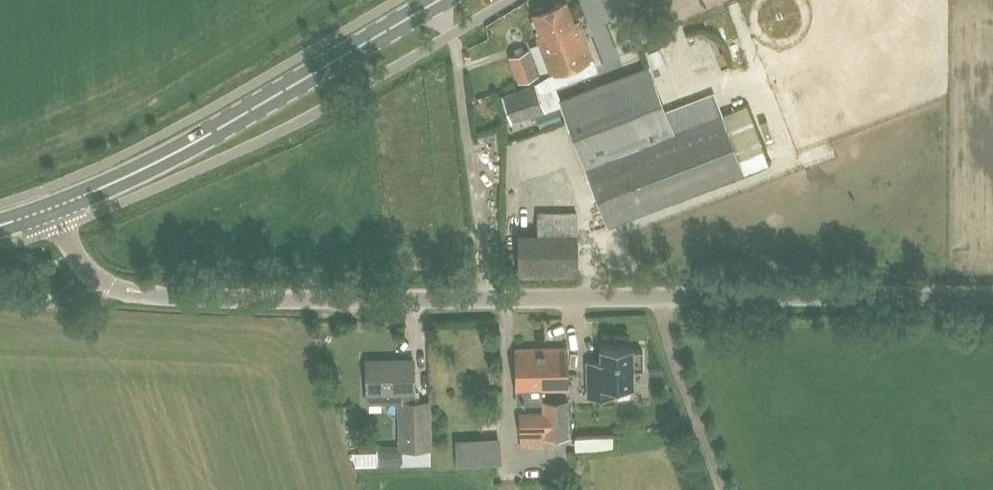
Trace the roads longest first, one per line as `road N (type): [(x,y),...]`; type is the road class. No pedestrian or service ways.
road 1 (unclassified): [(992,297),(137,295),(94,279),(52,208)]
road 2 (secondary): [(52,208),(226,126),(436,0)]

